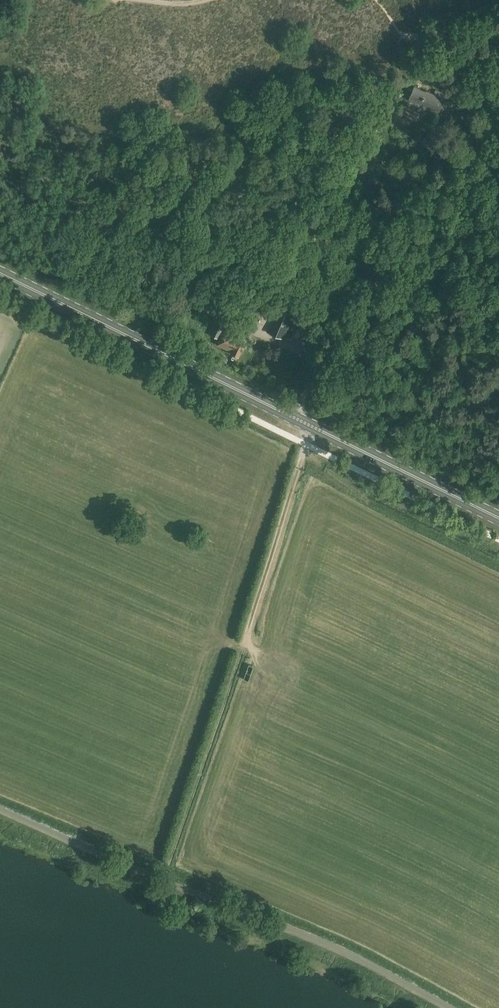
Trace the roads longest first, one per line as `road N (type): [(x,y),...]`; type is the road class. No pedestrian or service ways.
road 1 (unclassified): [(456,1007),(373,964),(0,808)]
road 2 (track): [(161,880),(245,642),(303,445),(299,420)]
road 3 (primary): [(299,420),(0,273)]
road 4 (primary): [(498,518),(299,420)]
road 5 (unclassified): [(385,268),(299,420)]

